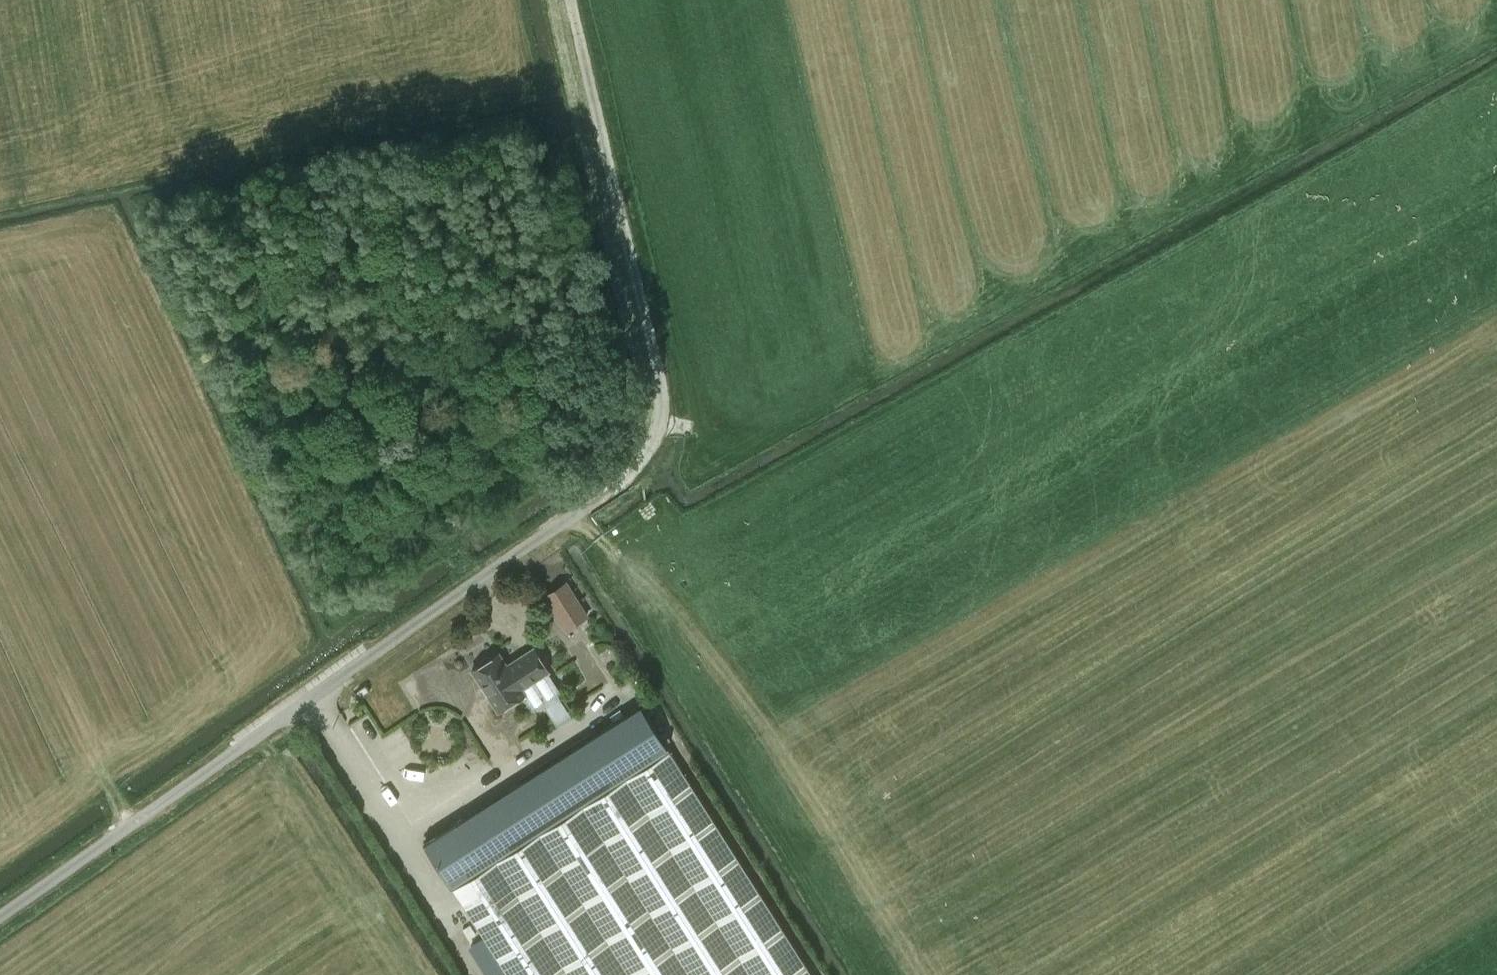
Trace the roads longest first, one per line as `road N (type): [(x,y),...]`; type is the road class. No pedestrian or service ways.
road 1 (unclassified): [(0,917),(591,512)]

